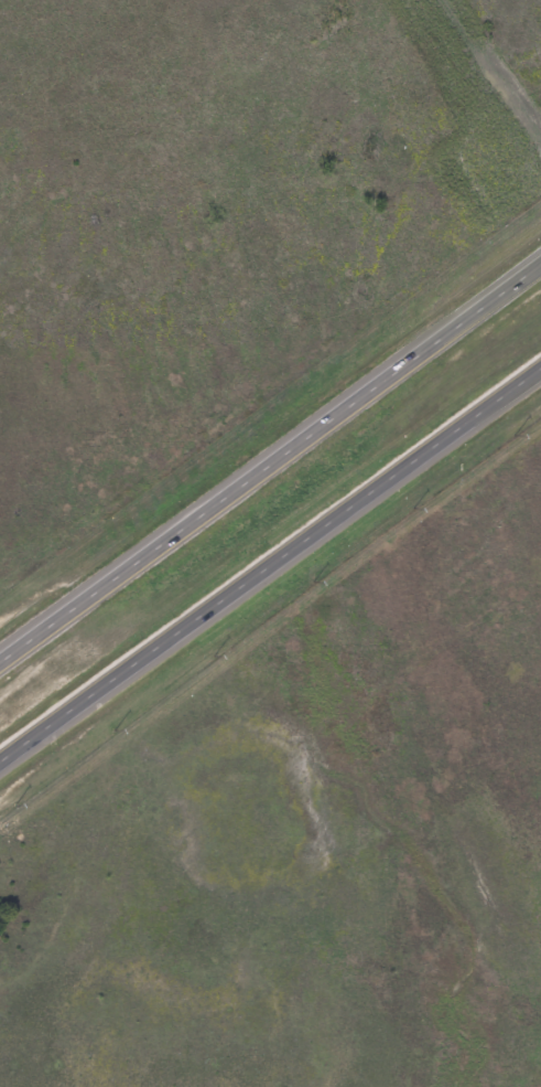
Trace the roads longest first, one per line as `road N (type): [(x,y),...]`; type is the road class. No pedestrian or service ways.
road 1 (trunk): [(540,260),(0,659)]
road 2 (trunk): [(0,762),(540,368)]

